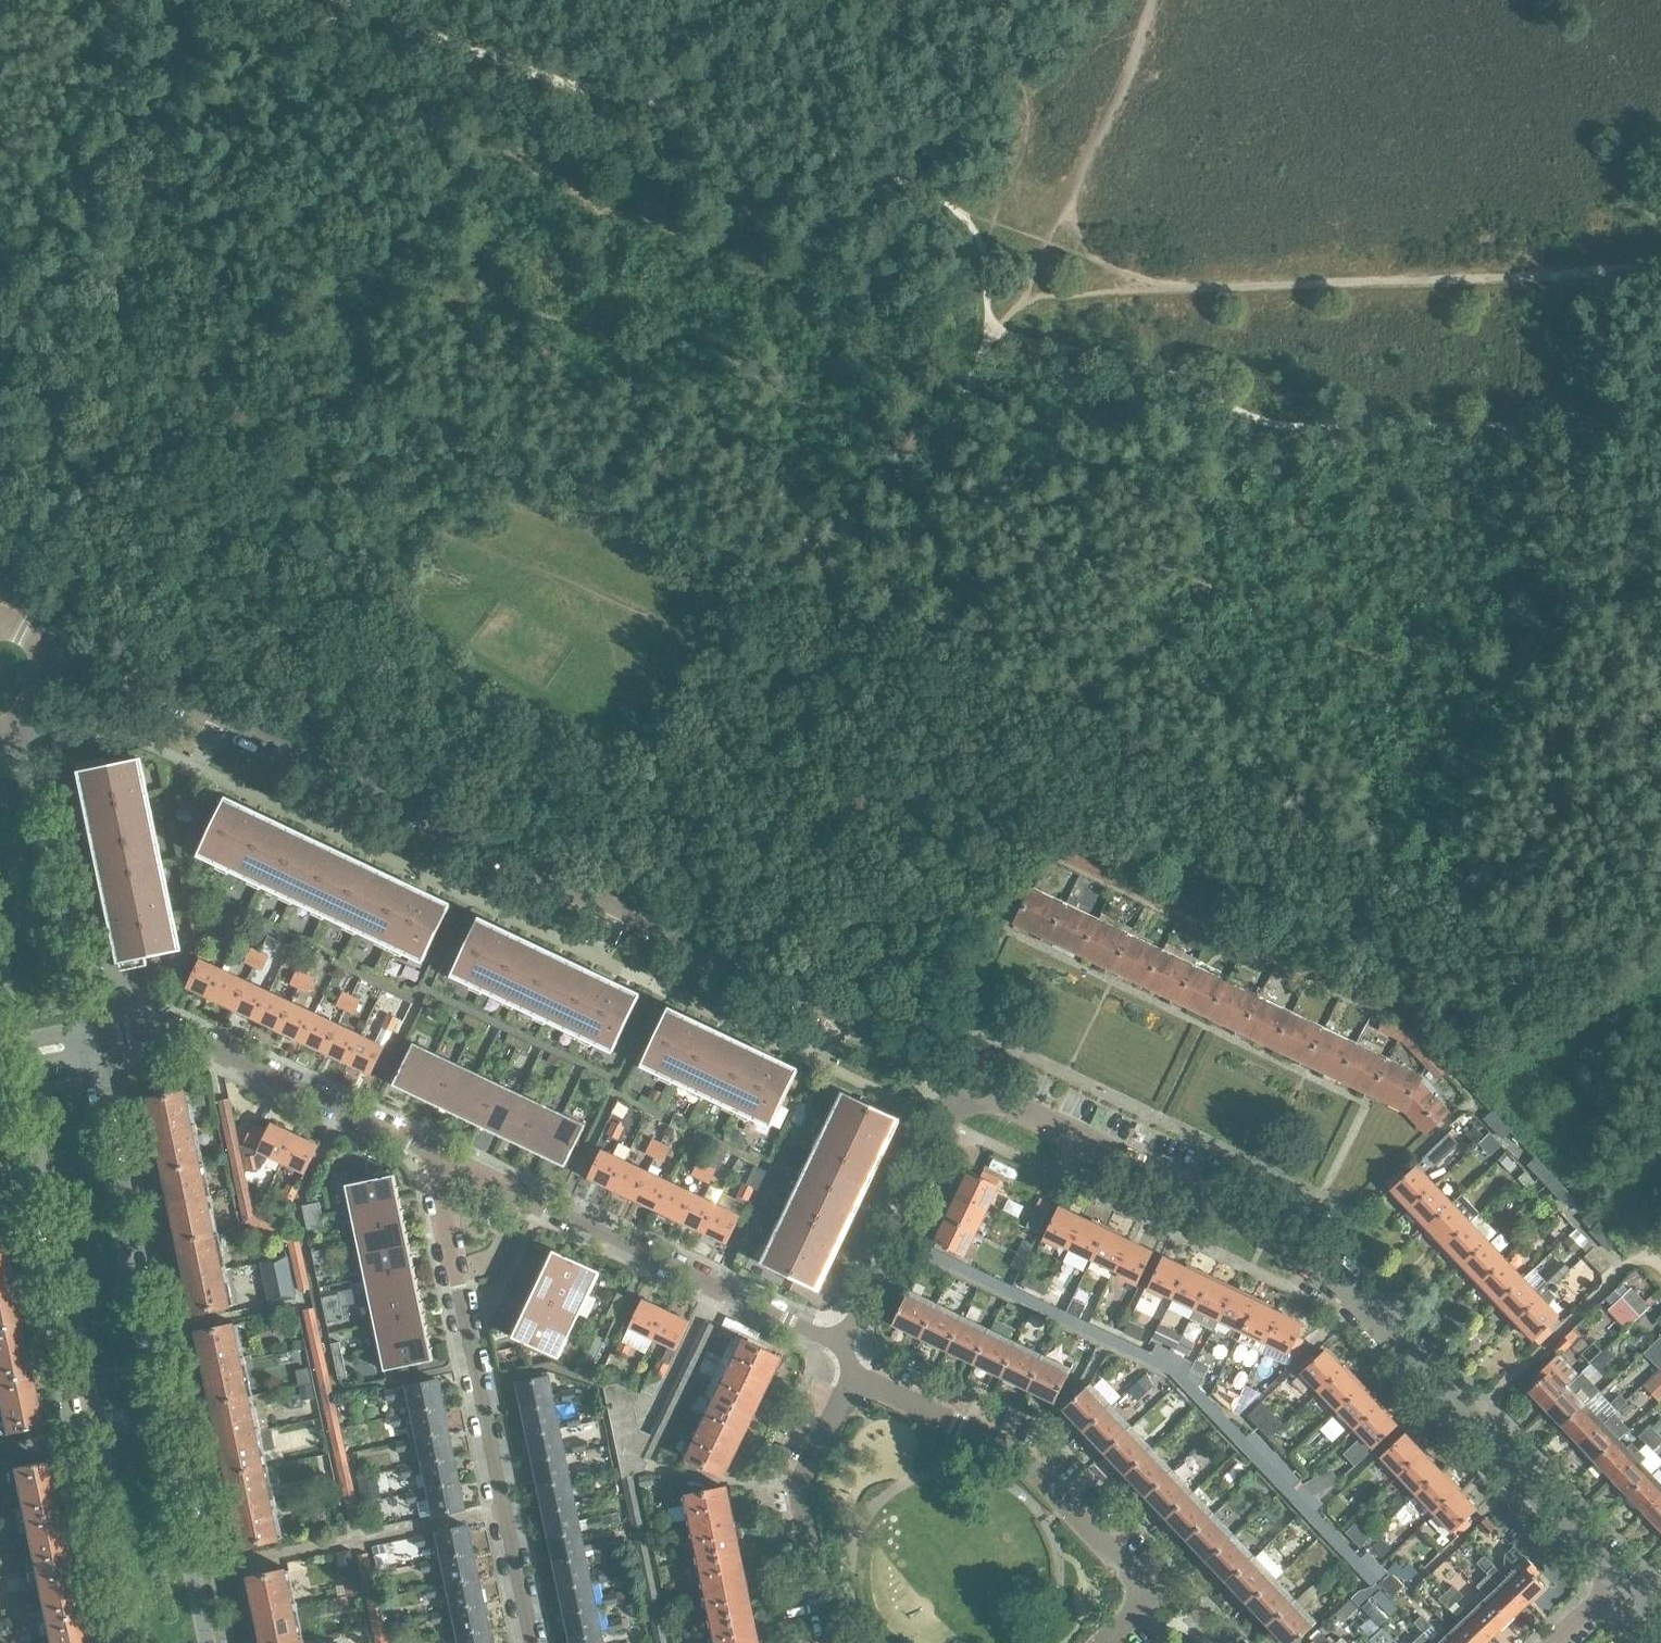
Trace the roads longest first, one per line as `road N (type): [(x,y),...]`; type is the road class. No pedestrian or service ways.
road 1 (unclassified): [(969,1081),(616,902),(66,646)]
road 2 (residential): [(1623,1578),(1329,1268),(1226,1205),(969,1081)]
road 3 (tertiary): [(209,1642),(83,1038)]
road 4 (tertiary): [(19,1052),(140,1642)]
road 5 (residential): [(534,1642),(435,1154)]
road 6 (residential): [(842,1345),(435,1154)]
road 7 (residential): [(435,1154),(176,1031),(83,1038)]
road 8 (residential): [(1151,1592),(1020,1457),(856,1379)]
road 9 (tertiary): [(83,1038),(19,743)]
road 10 (residential): [(842,1345),(969,1081)]
road 11 (residential): [(831,1642),(799,1486),(856,1379)]

